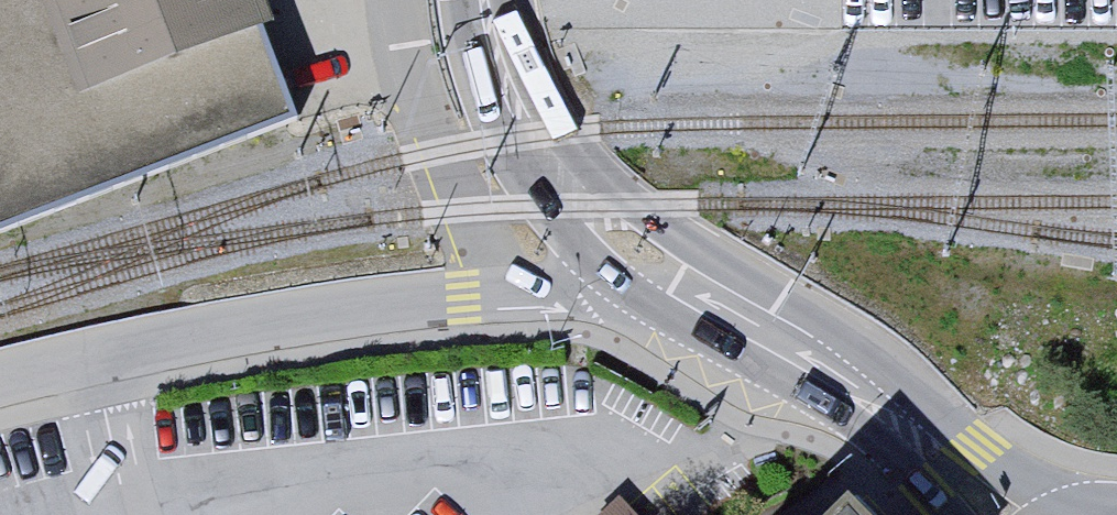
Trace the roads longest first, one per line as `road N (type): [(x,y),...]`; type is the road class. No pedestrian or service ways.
road 1 (residential): [(0,380),(368,306),(676,280)]
road 2 (tertiary): [(676,280),(864,391),(1011,514)]
road 3 (tertiary): [(676,280),(556,171),(511,93),(486,0)]

